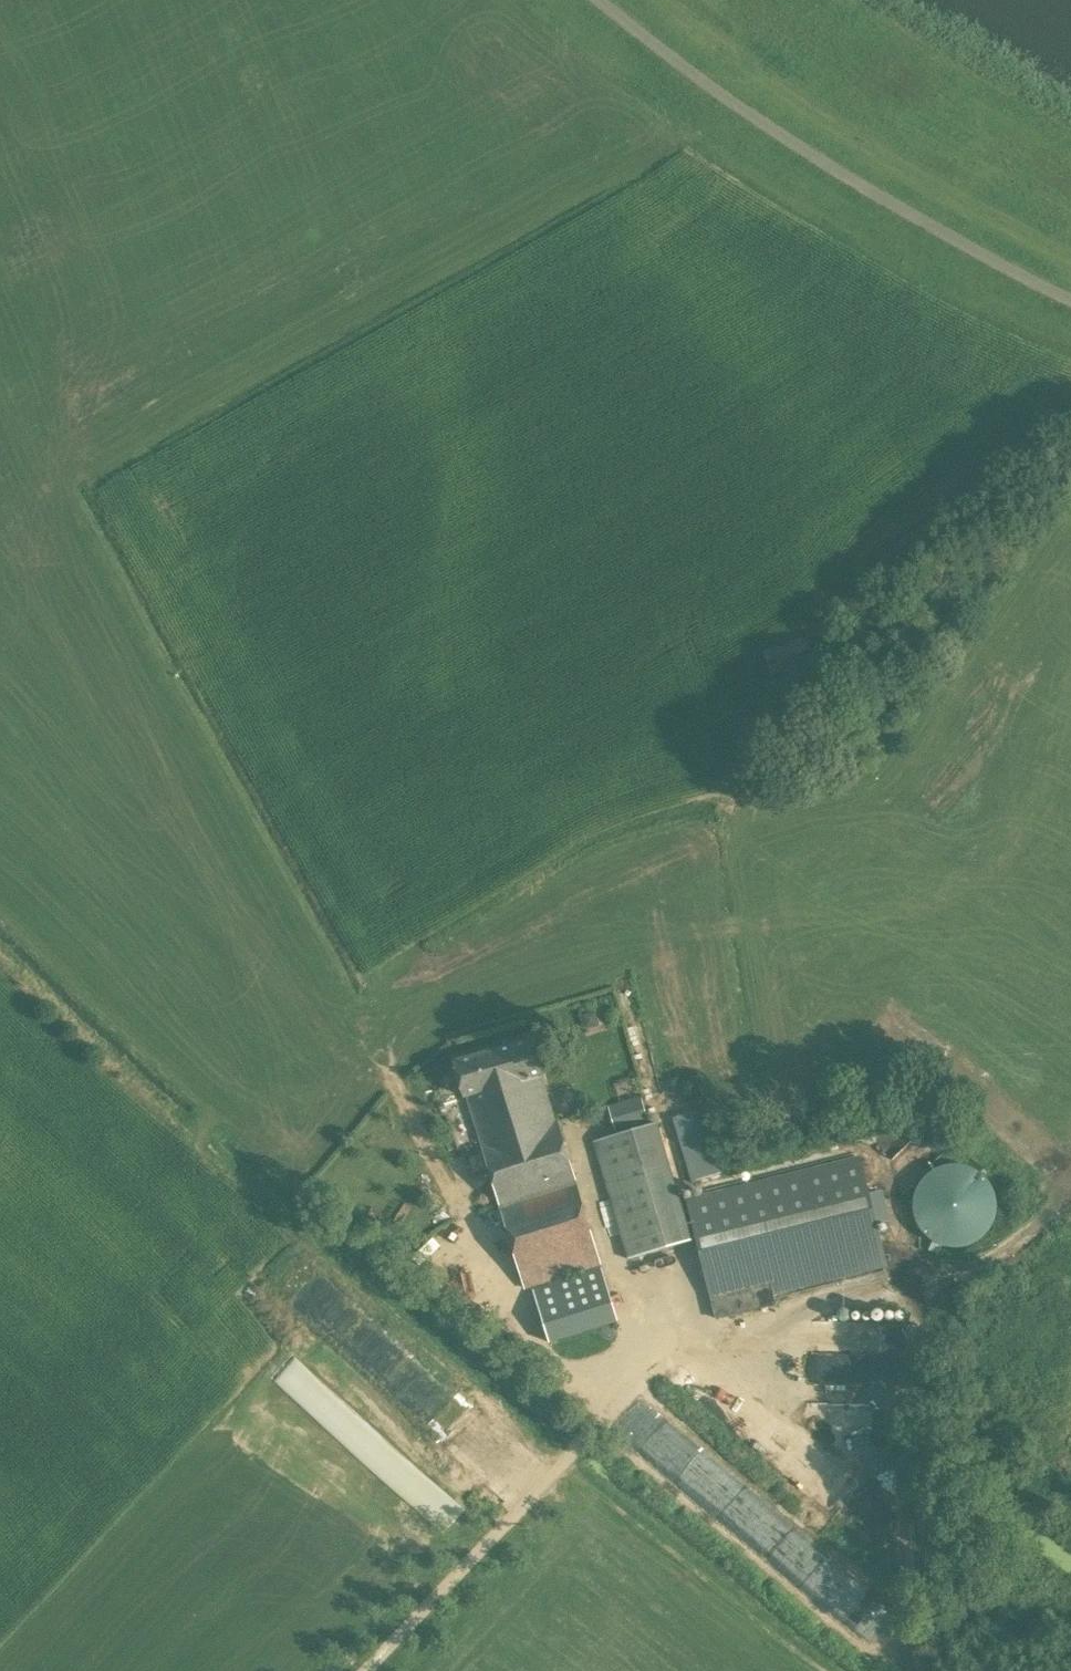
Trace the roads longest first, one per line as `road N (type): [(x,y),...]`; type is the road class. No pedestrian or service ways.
road 1 (track): [(908,1398),(905,1595),(914,1670)]

